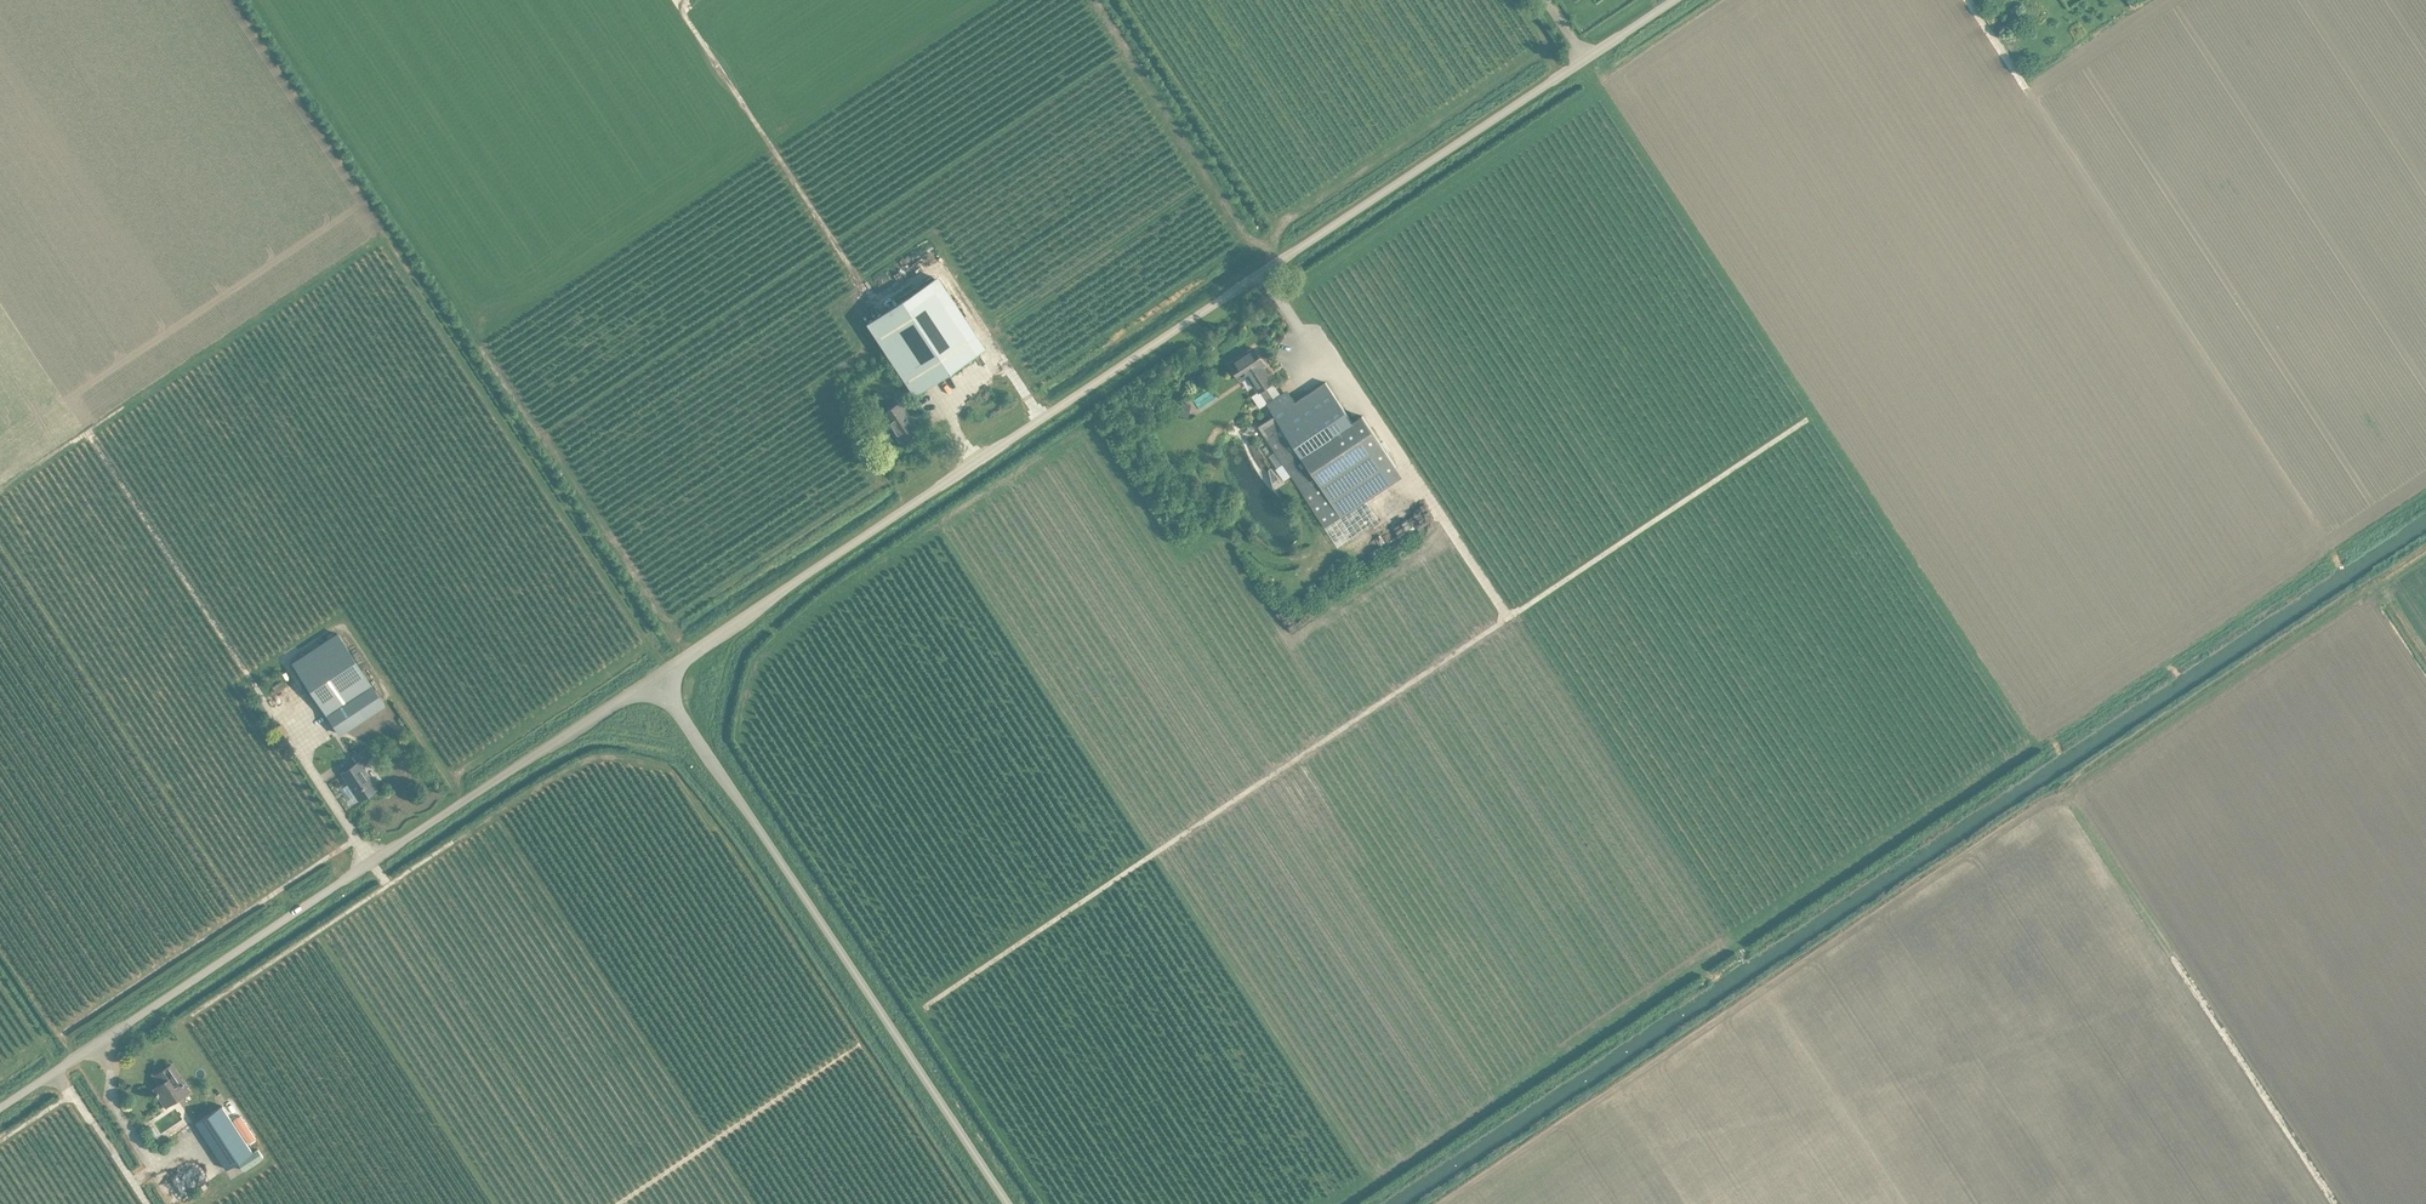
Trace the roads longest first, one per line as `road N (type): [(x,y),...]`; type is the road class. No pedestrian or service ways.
road 1 (unclassified): [(654,677),(1473,143),(1671,0)]
road 2 (unclassified): [(654,677),(0,1107)]
road 3 (unclassified): [(1006,1203),(654,677)]

